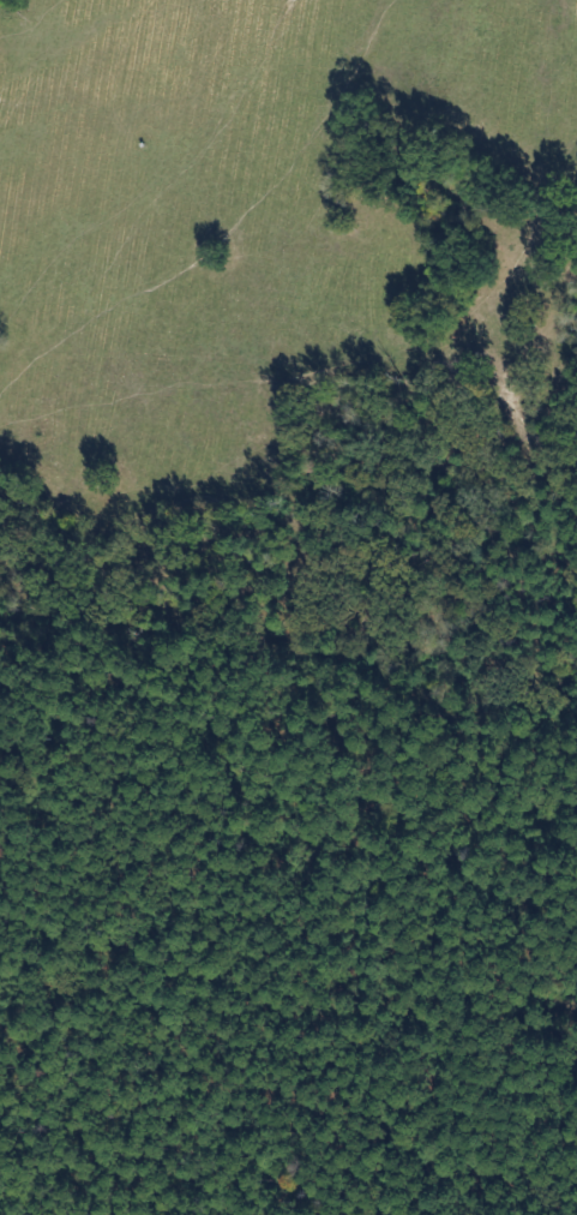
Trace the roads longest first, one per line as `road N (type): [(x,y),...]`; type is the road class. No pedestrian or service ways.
road 1 (residential): [(21,1214),(539,740)]

